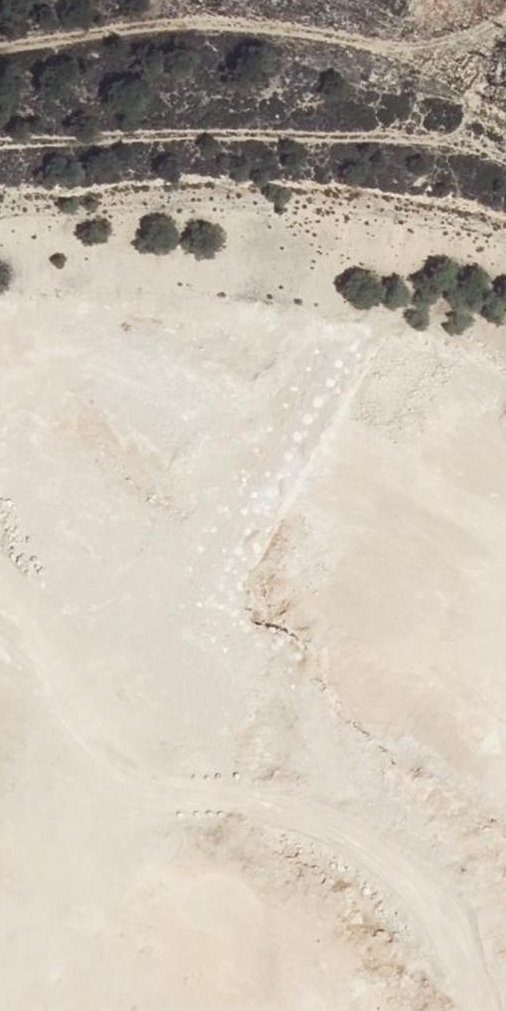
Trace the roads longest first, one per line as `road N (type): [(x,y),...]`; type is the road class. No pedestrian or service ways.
road 1 (track): [(475,1010),(436,918),(408,885),(170,688),(123,667),(82,664),(30,691),(15,748),(62,1010)]
road 2 (track): [(0,50),(184,22),(430,46),(505,14)]
road 3 (track): [(123,667),(140,342)]
road 4 (track): [(505,539),(455,599),(447,646),(468,706),(505,750)]

